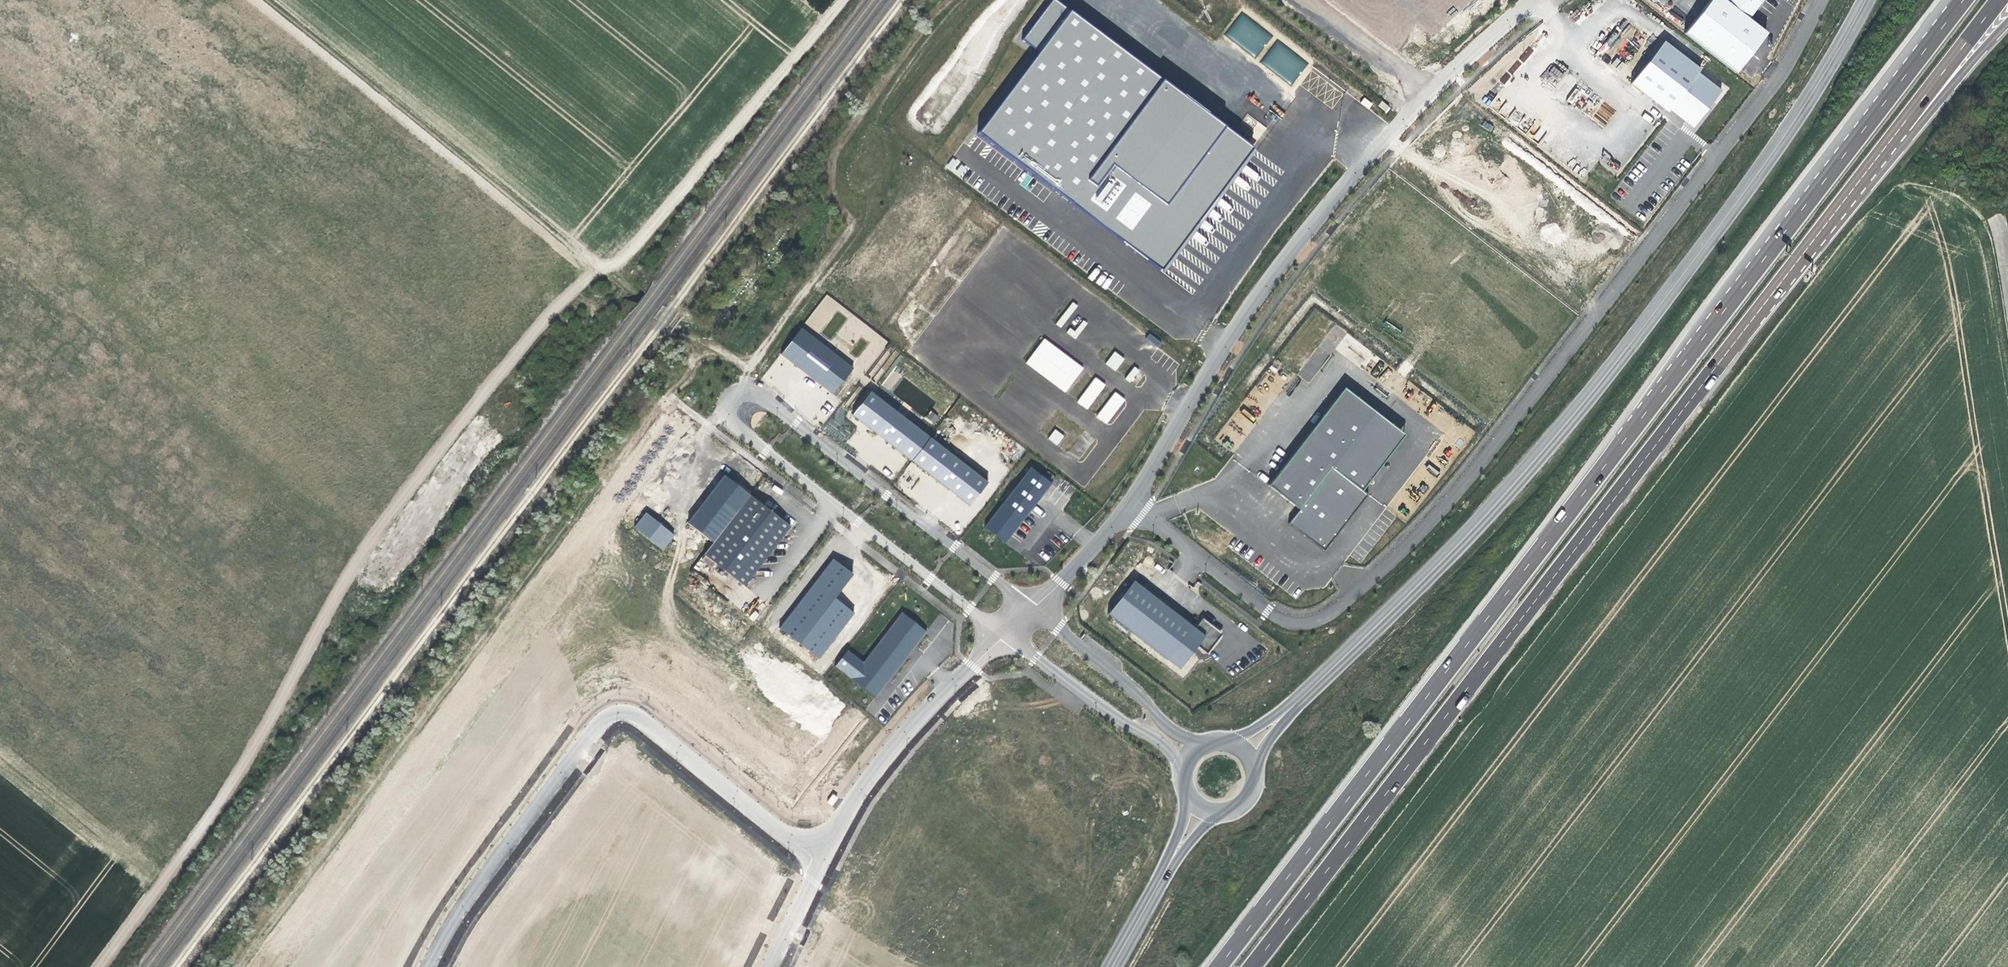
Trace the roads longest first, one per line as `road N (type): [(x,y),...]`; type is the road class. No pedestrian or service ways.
road 1 (track): [(99,966),(223,796),(338,590),(415,481),(575,285),(634,248),(842,0)]
road 2 (unclassified): [(1821,0),(1778,79),(1480,463),(1348,602),(1315,622),(1280,620),(1142,514)]
road 3 (trunk): [(1258,961),(1864,175)]
road 4 (secondary): [(1866,0),(1778,145),(1607,374),(1473,529),(1291,709)]
road 5 (motorway): [(1692,353),(1216,966)]
road 6 (unclassified): [(1033,610),(765,400),(733,398),(736,428),(1004,634)]
road 7 (unclassified): [(1129,505),(1243,318),(1312,224),(1409,113),(1534,0)]
road 8 (track): [(269,0),(554,230),(582,260),(575,285)]
road 9 (trunk): [(1954,11),(1692,353)]
road 10 (track): [(902,0),(661,320)]
road 11 (unclassified): [(819,859),(634,715),(609,714),(585,743)]
road 12 (unclassified): [(819,859),(897,745),(1004,634)]
road 13 (unclassified): [(585,743),(454,915),(427,966)]
road 14 (unclassified): [(1004,634),(1111,717),(1158,739),(1186,776)]
road 15 (unclassified): [(1205,748),(1167,729),(1137,691),(1033,610)]
road 16 (trunk): [(1864,175),(1998,0)]
road 17 (trunk): [(1864,175),(1904,143),(2007,22)]
road 18 (unclassified): [(1033,610),(1129,505)]
road 19 (unclassified): [(766,966),(819,859)]

